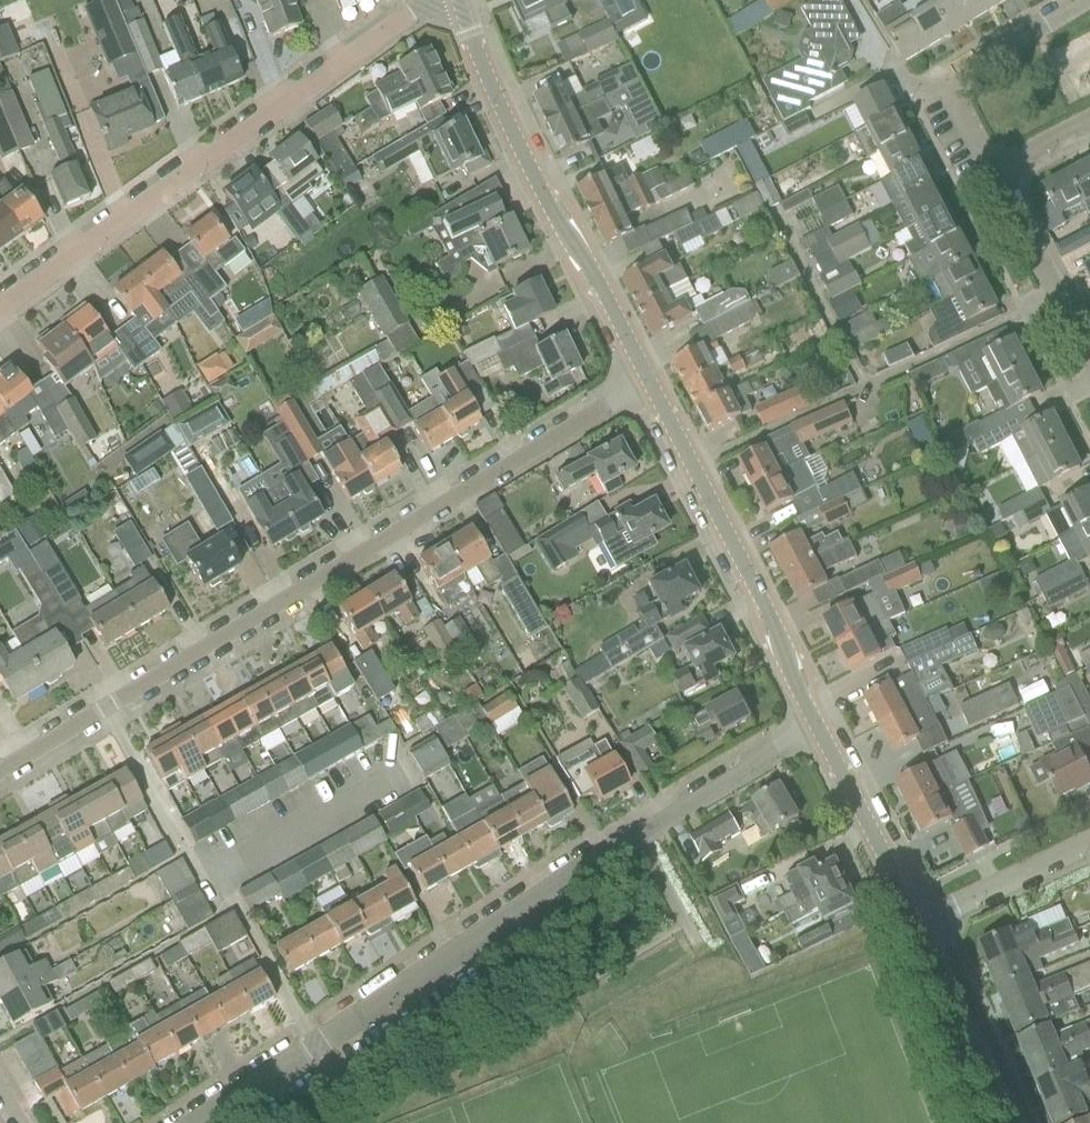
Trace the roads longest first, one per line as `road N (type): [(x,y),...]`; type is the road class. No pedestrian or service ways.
road 1 (residential): [(0,774),(649,383)]
road 2 (residential): [(198,1122),(815,725)]
road 3 (unclassified): [(0,308),(431,0)]
road 4 (tertiary): [(649,383),(557,223),(457,0)]
road 5 (tertiary): [(815,725),(775,626),(649,383)]
road 6 (residential): [(998,186),(967,123),(961,89),(1089,1)]
road 7 (tertiary): [(916,925),(815,725)]
road 8 (tertiary): [(1008,1122),(916,925)]
road 9 (residential): [(1089,358),(998,186)]
road 10 (residential): [(916,925),(1089,843)]

